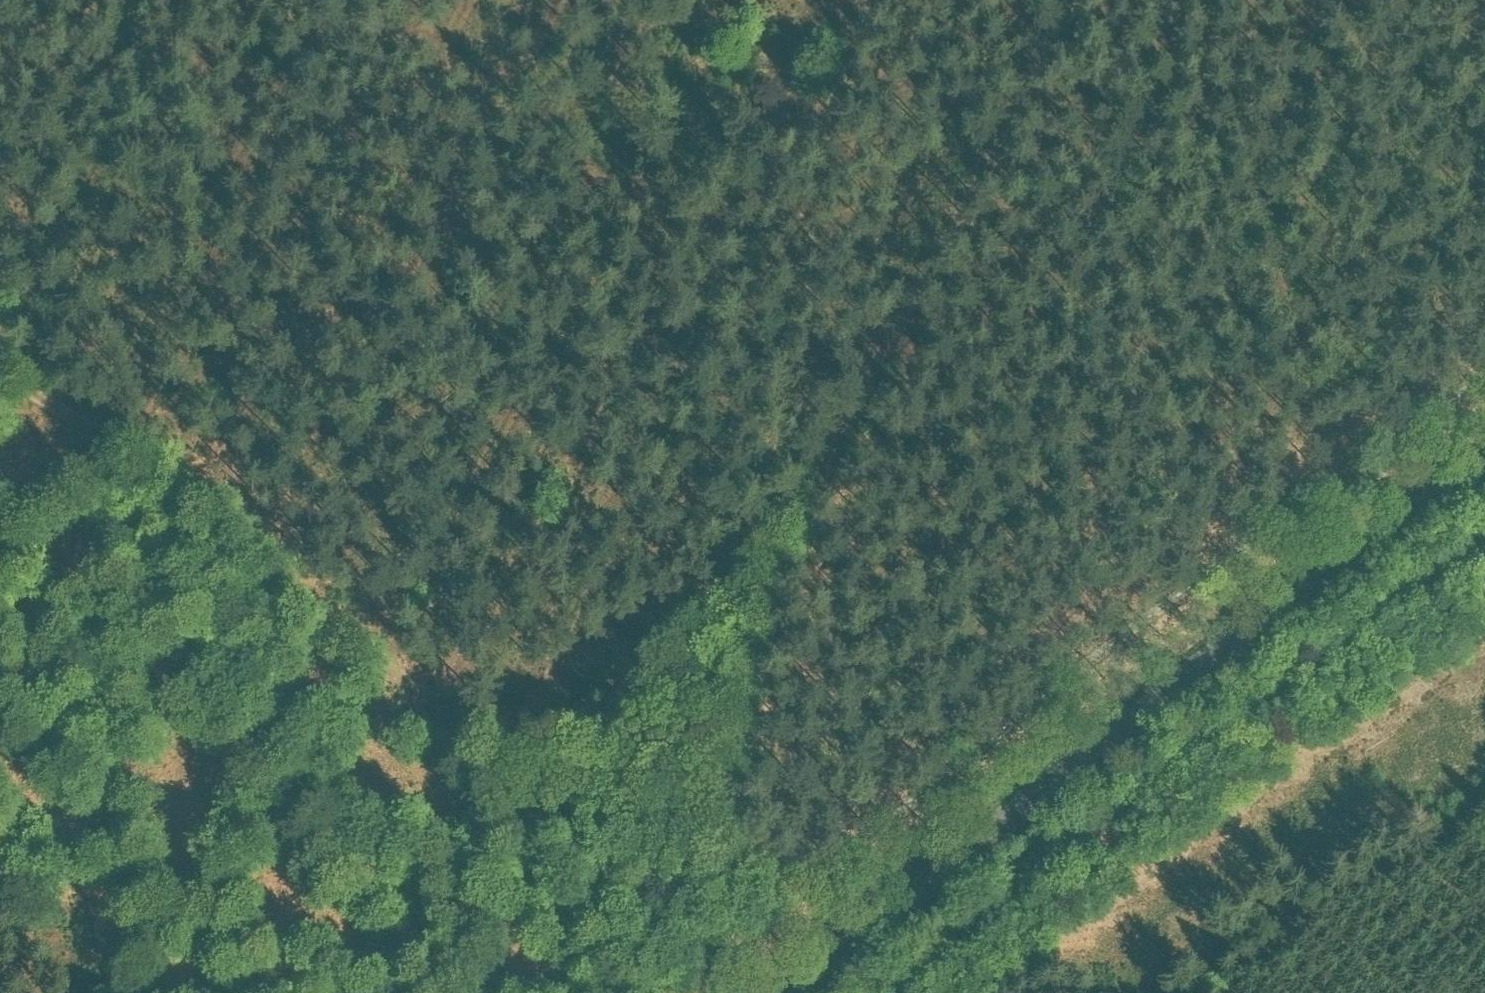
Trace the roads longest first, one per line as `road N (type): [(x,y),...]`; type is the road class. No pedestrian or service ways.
road 1 (track): [(1079,0),(799,534),(662,707),(592,739),(472,749),(278,580),(0,374)]
road 2 (primary): [(795,992),(1126,724),(1484,469)]
road 3 (track): [(1484,525),(910,992)]

